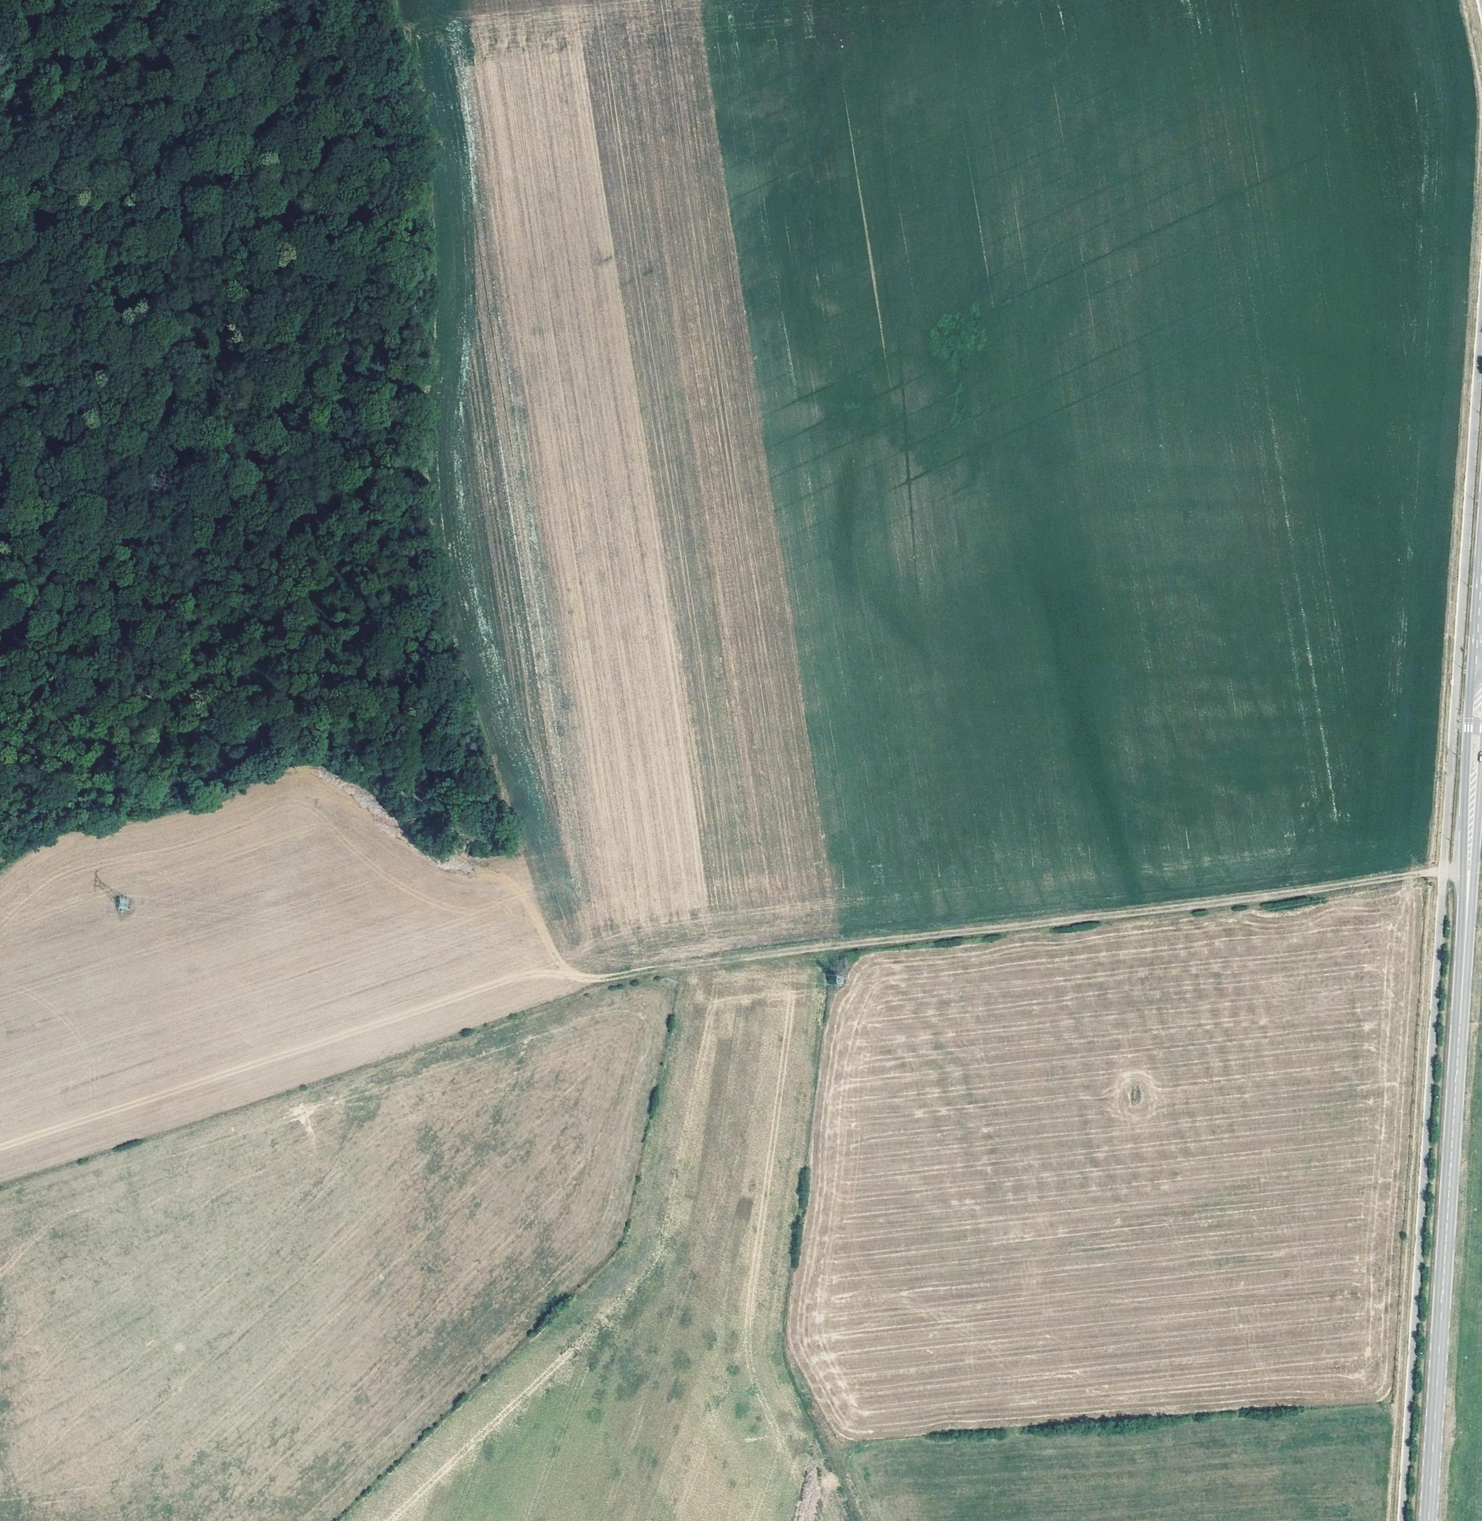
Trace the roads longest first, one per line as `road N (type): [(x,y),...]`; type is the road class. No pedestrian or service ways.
road 1 (tertiary): [(1428,1520),(1466,931)]
road 2 (track): [(0,265),(72,55),(73,0)]
road 3 (tertiary): [(1472,663),(1466,931)]
road 4 (tertiary): [(1466,931),(1481,748)]
road 5 (tertiary): [(1481,520),(1472,663)]

